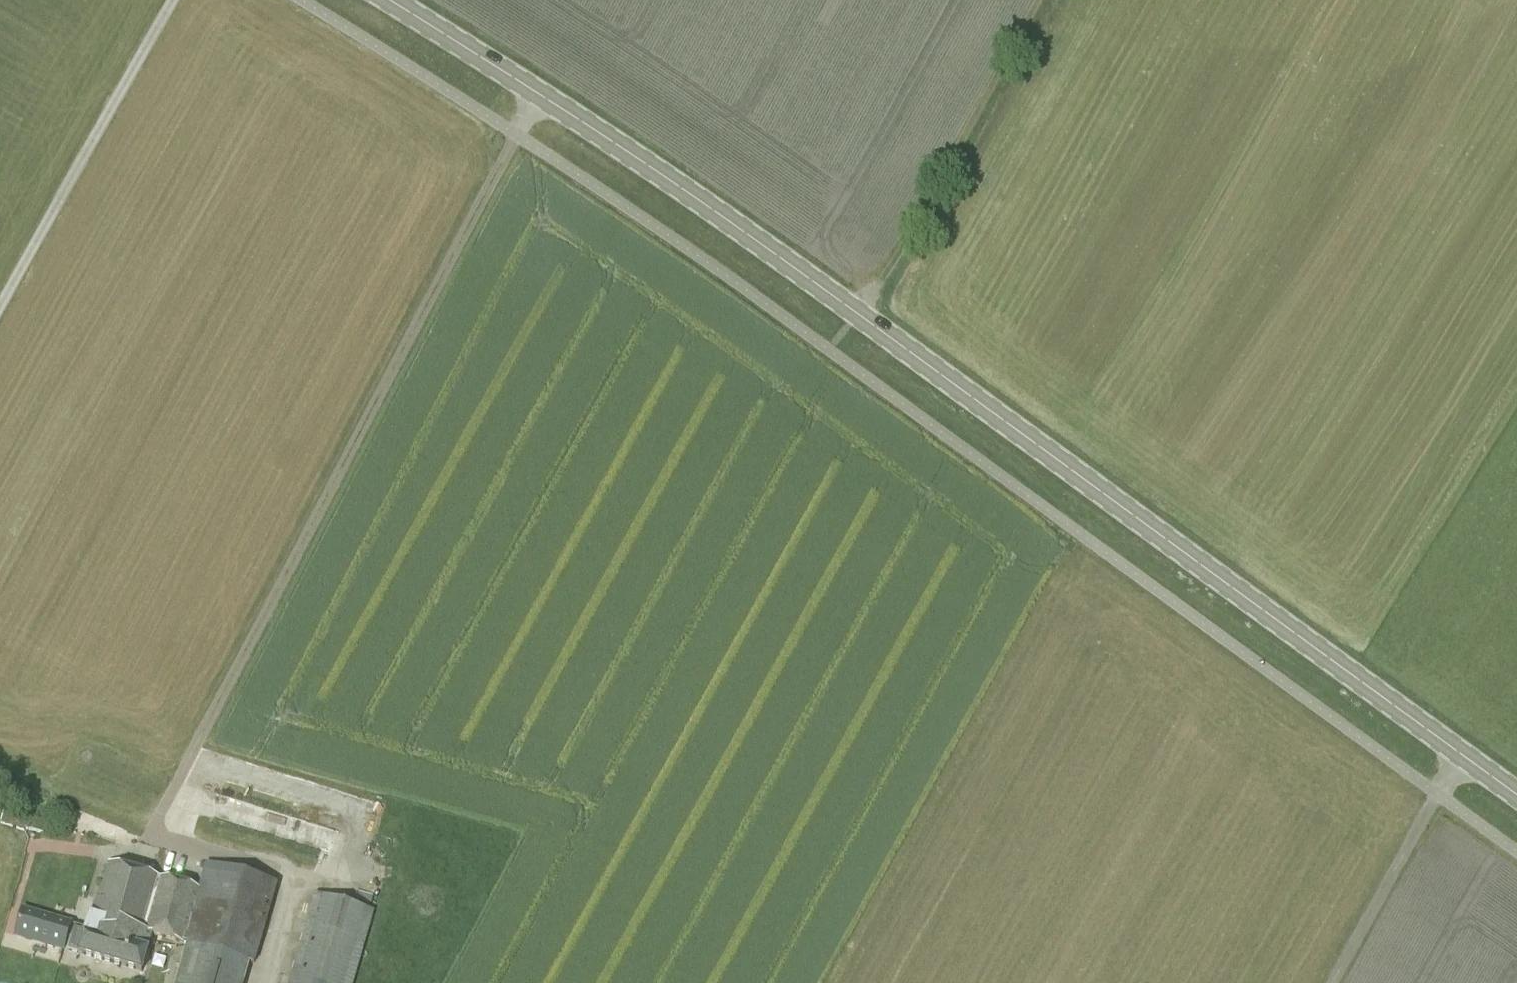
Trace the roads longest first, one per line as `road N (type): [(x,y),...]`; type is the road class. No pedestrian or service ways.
road 1 (secondary): [(1462,755),(657,171),(386,0)]
road 2 (track): [(0,301),(172,0)]
road 3 (unclassified): [(1333,982),(1462,755)]

